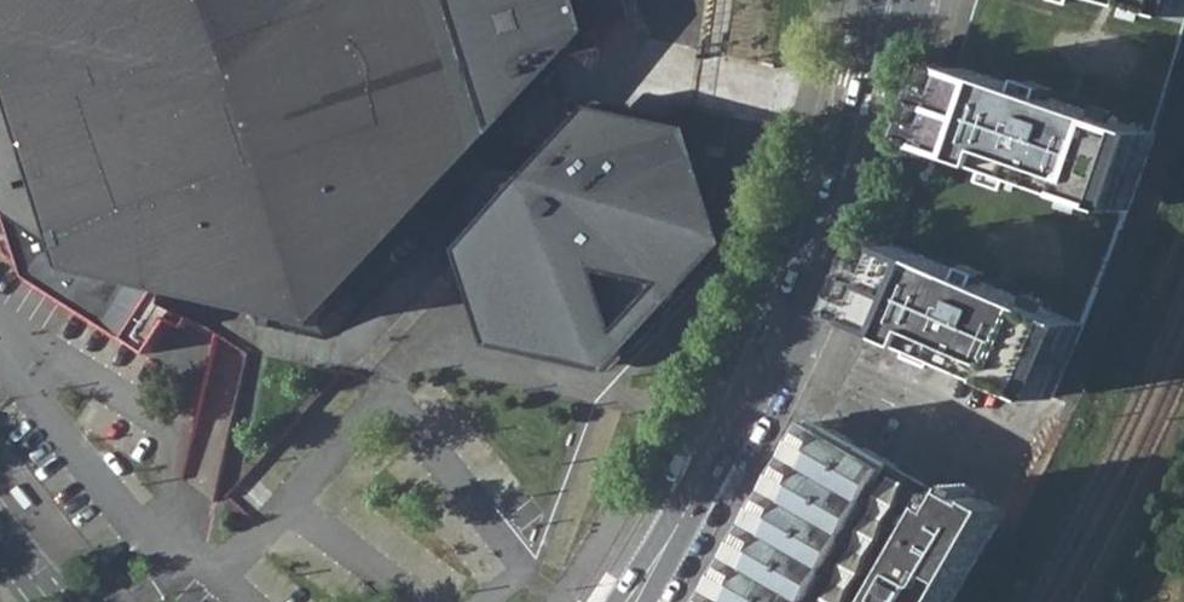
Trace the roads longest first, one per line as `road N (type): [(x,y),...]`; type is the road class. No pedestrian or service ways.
road 1 (primary): [(630,601),(704,477),(817,251),(897,0)]

